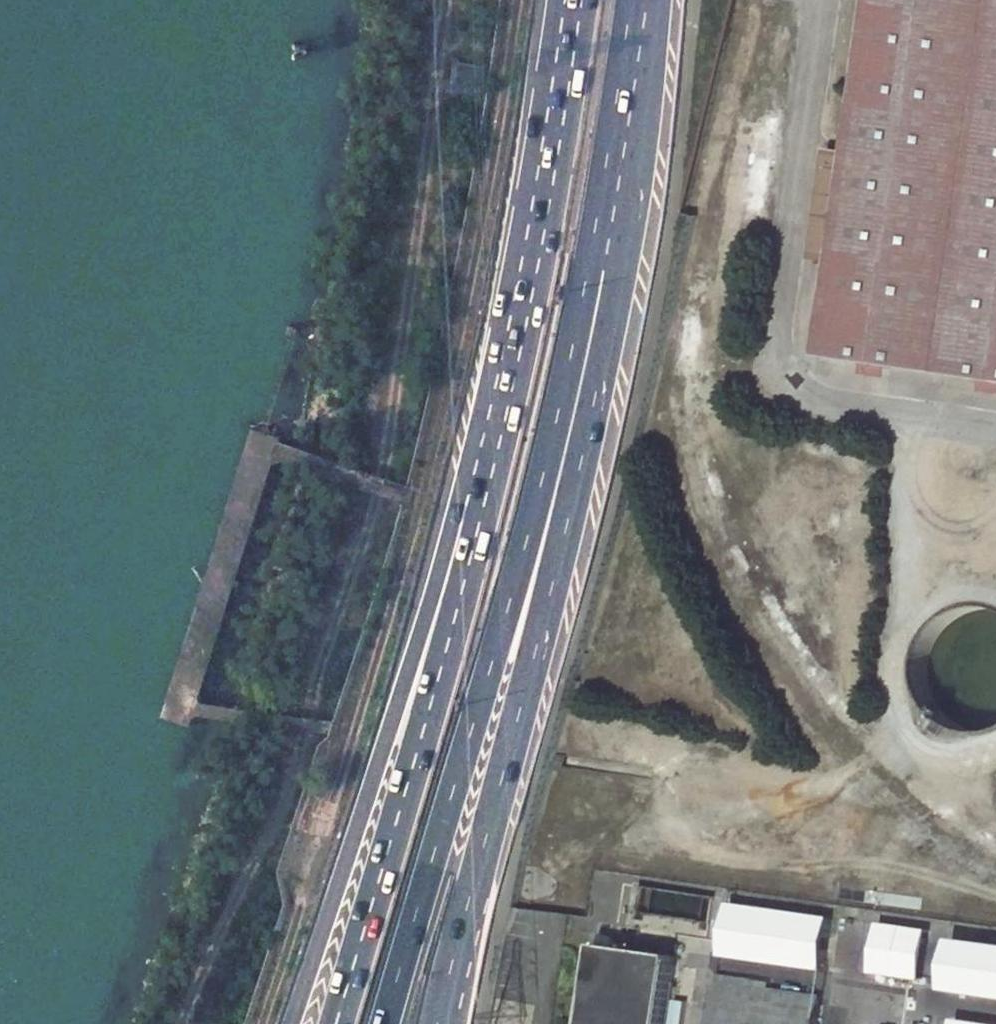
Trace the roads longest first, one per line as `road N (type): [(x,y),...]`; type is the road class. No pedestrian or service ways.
road 1 (track): [(185,1023),(308,737),(327,632),(382,470),(439,0)]
road 2 (track): [(515,0),(480,228),(421,502),(263,1023)]
road 3 (trunk): [(385,1023),(506,614),(597,267)]
road 4 (trunk): [(438,1023),(589,419),(597,267)]
road 5 (trunk): [(477,496),(292,1023)]
road 6 (trunk): [(477,496),(446,647),(337,1023)]
road 7 (trunk): [(575,0),(536,233),(477,496)]
road 8 (trunk): [(597,267),(640,0)]

